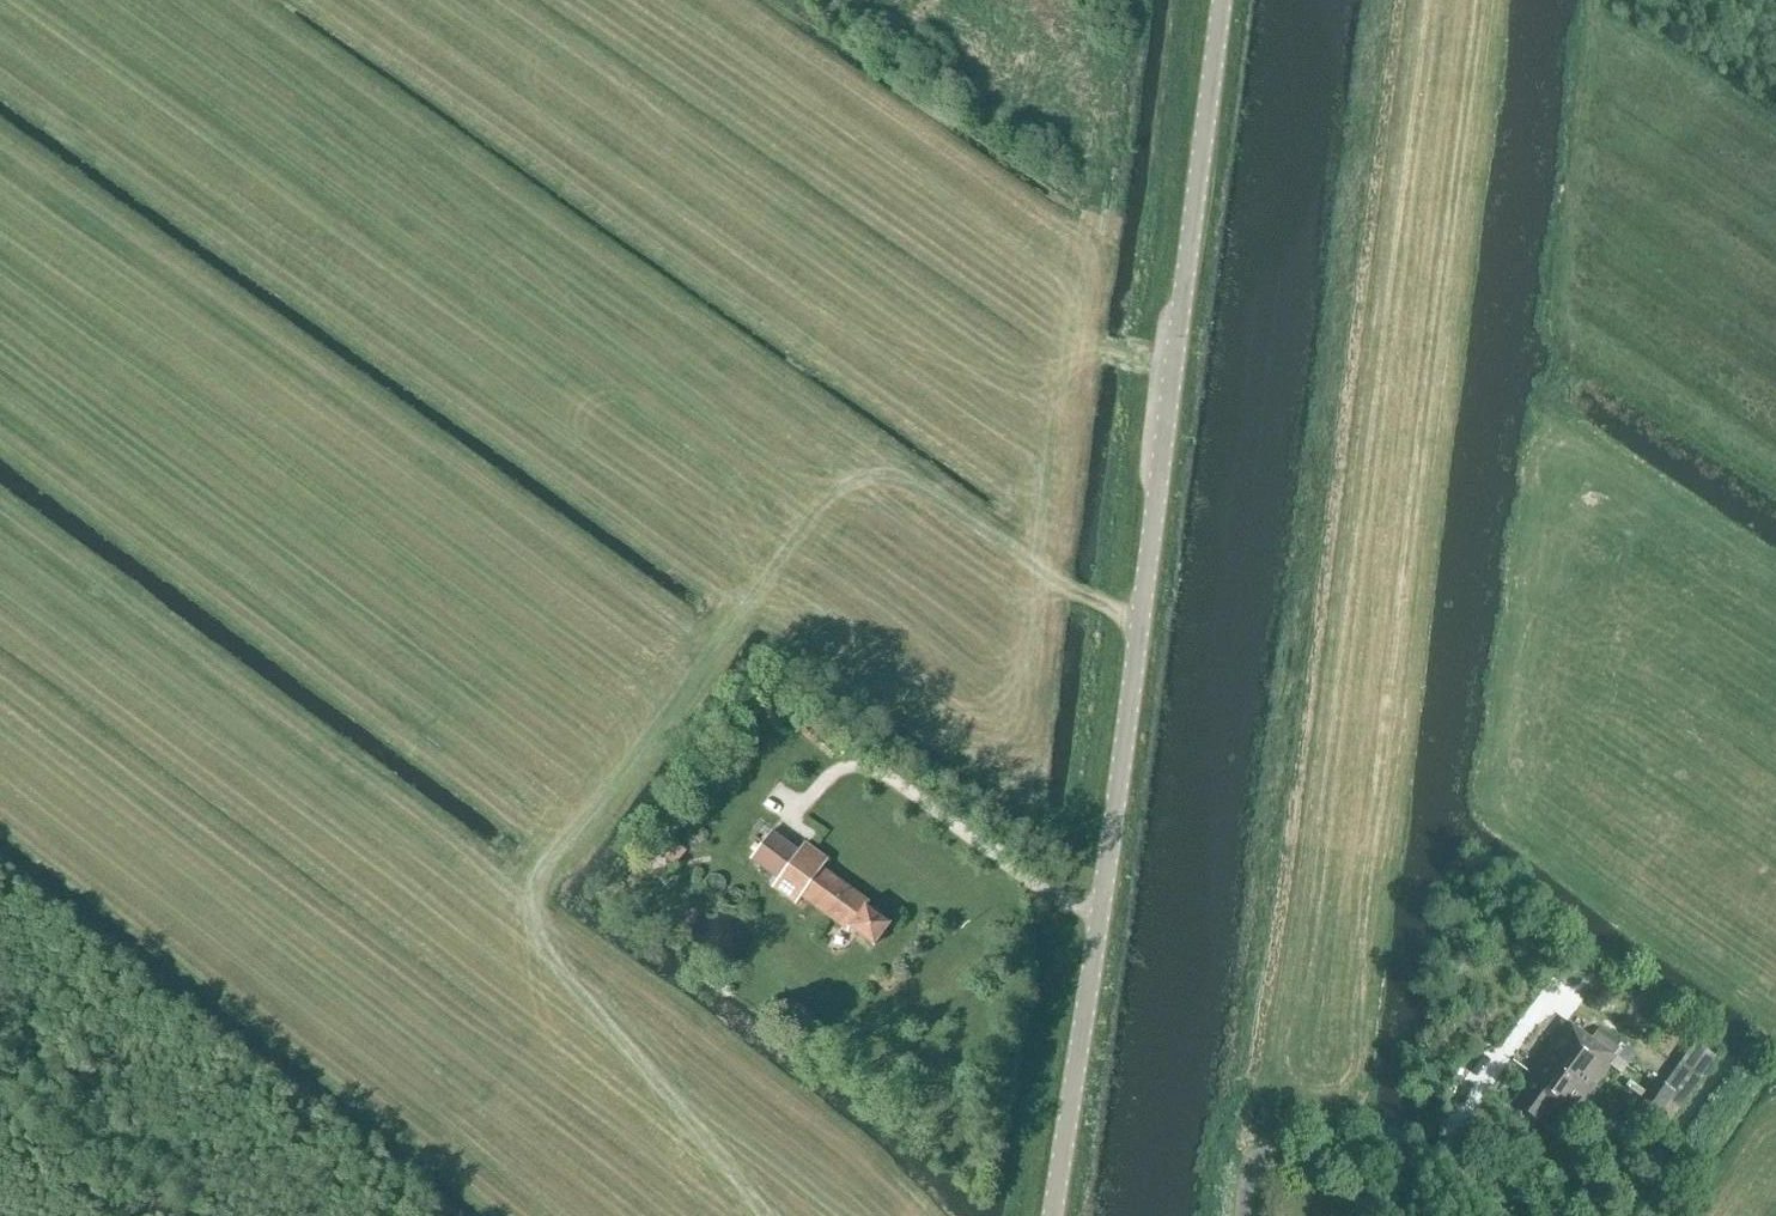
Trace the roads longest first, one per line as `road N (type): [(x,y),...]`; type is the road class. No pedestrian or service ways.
road 1 (unclassified): [(1047,1215),(1220,0)]

